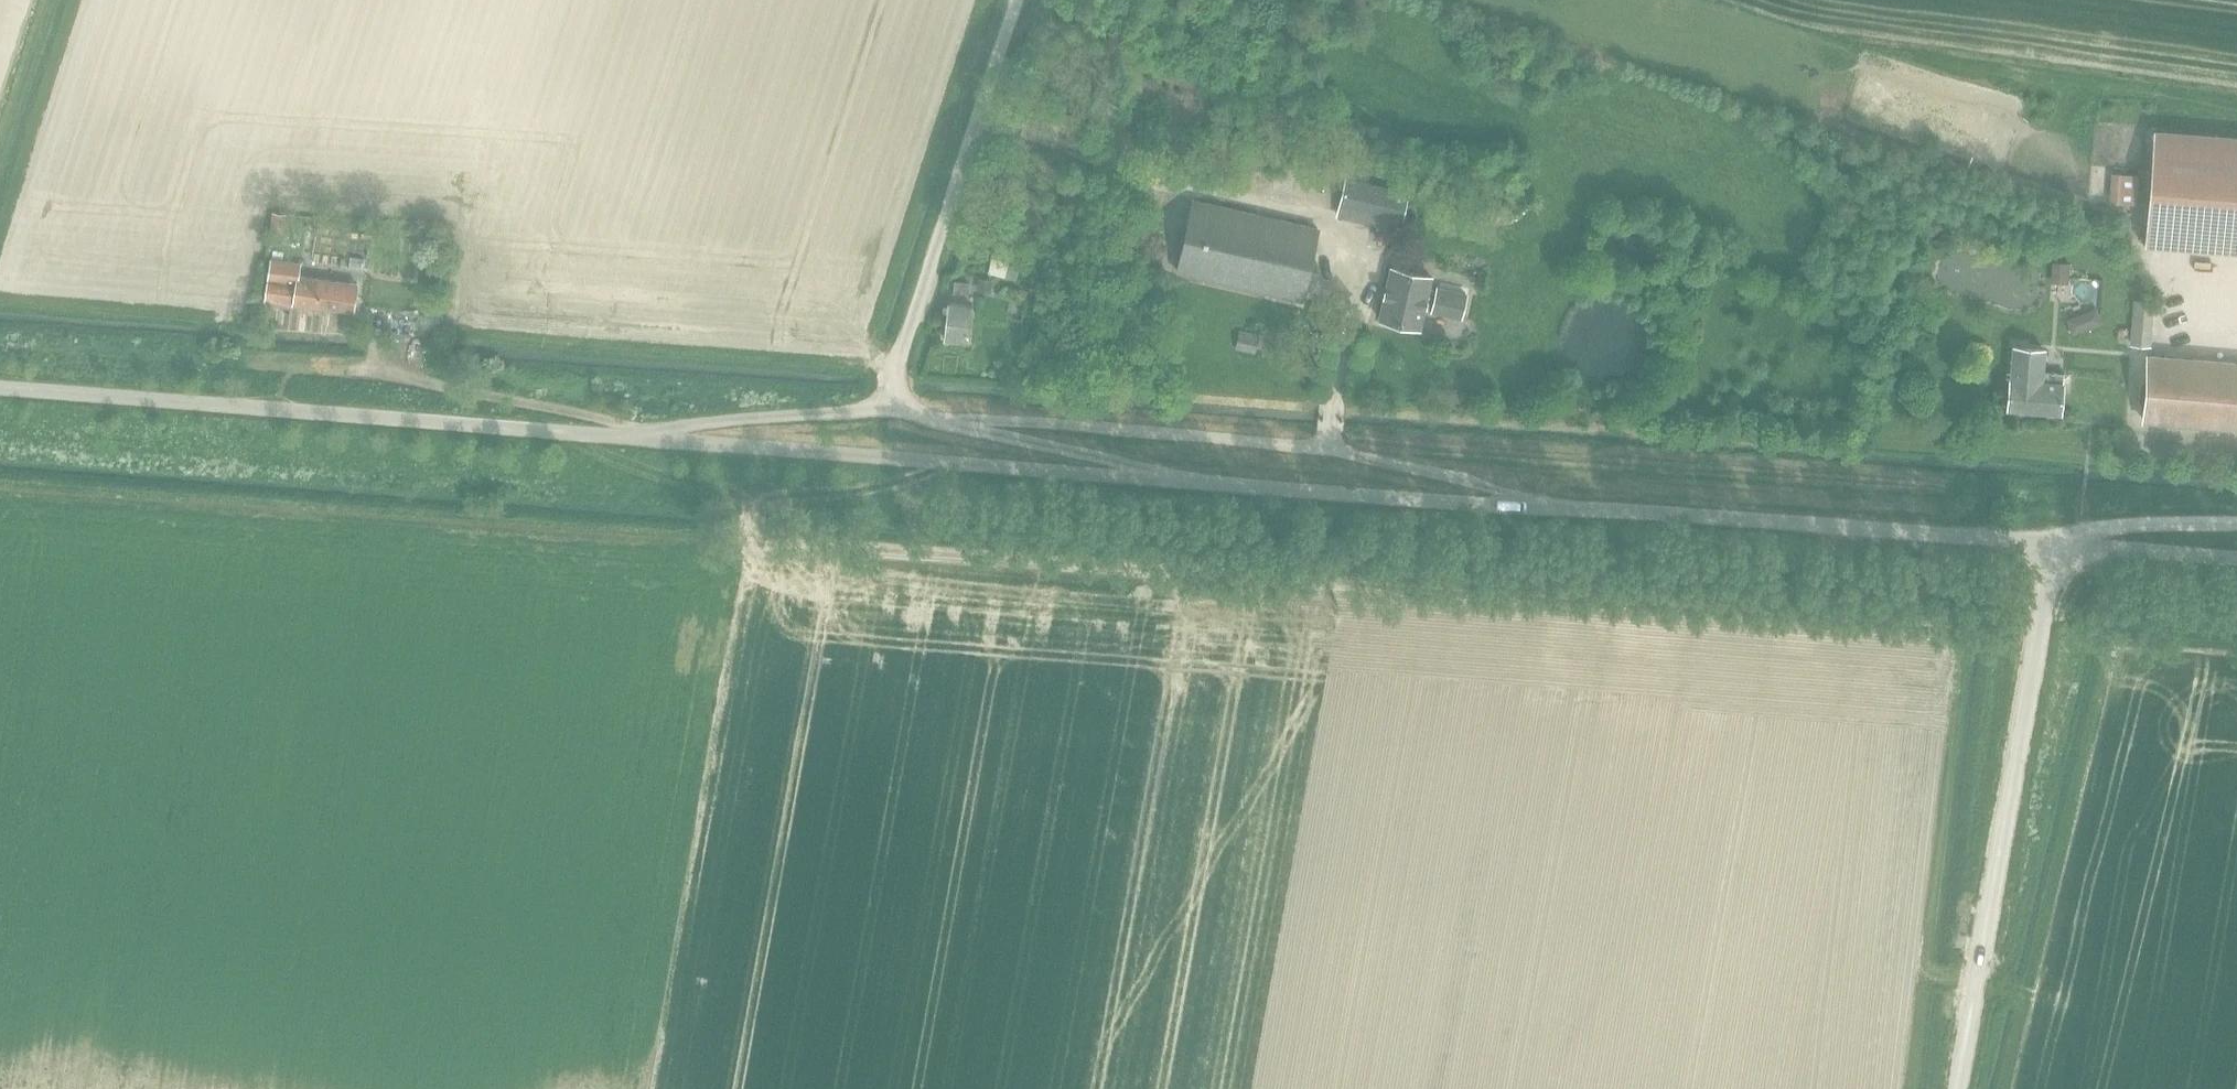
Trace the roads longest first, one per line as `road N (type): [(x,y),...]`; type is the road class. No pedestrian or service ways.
road 1 (unclassified): [(634,437),(0,388)]
road 2 (unclassified): [(964,423),(1328,447),(1552,508)]
road 3 (unclassified): [(1956,1088),(2052,546)]
road 4 (unclassified): [(634,437),(1146,474)]
road 5 (unclassified): [(2052,546),(1552,508)]
road 6 (unclassified): [(892,405),(1014,0)]
road 7 (unclassified): [(1552,508),(1146,474)]
road 8 (track): [(0,343),(371,371)]
road 9 (unclassified): [(892,405),(634,437)]
road 10 (unclassified): [(1146,474),(964,423)]
road 11 (unclassified): [(2236,558),(2052,546)]

